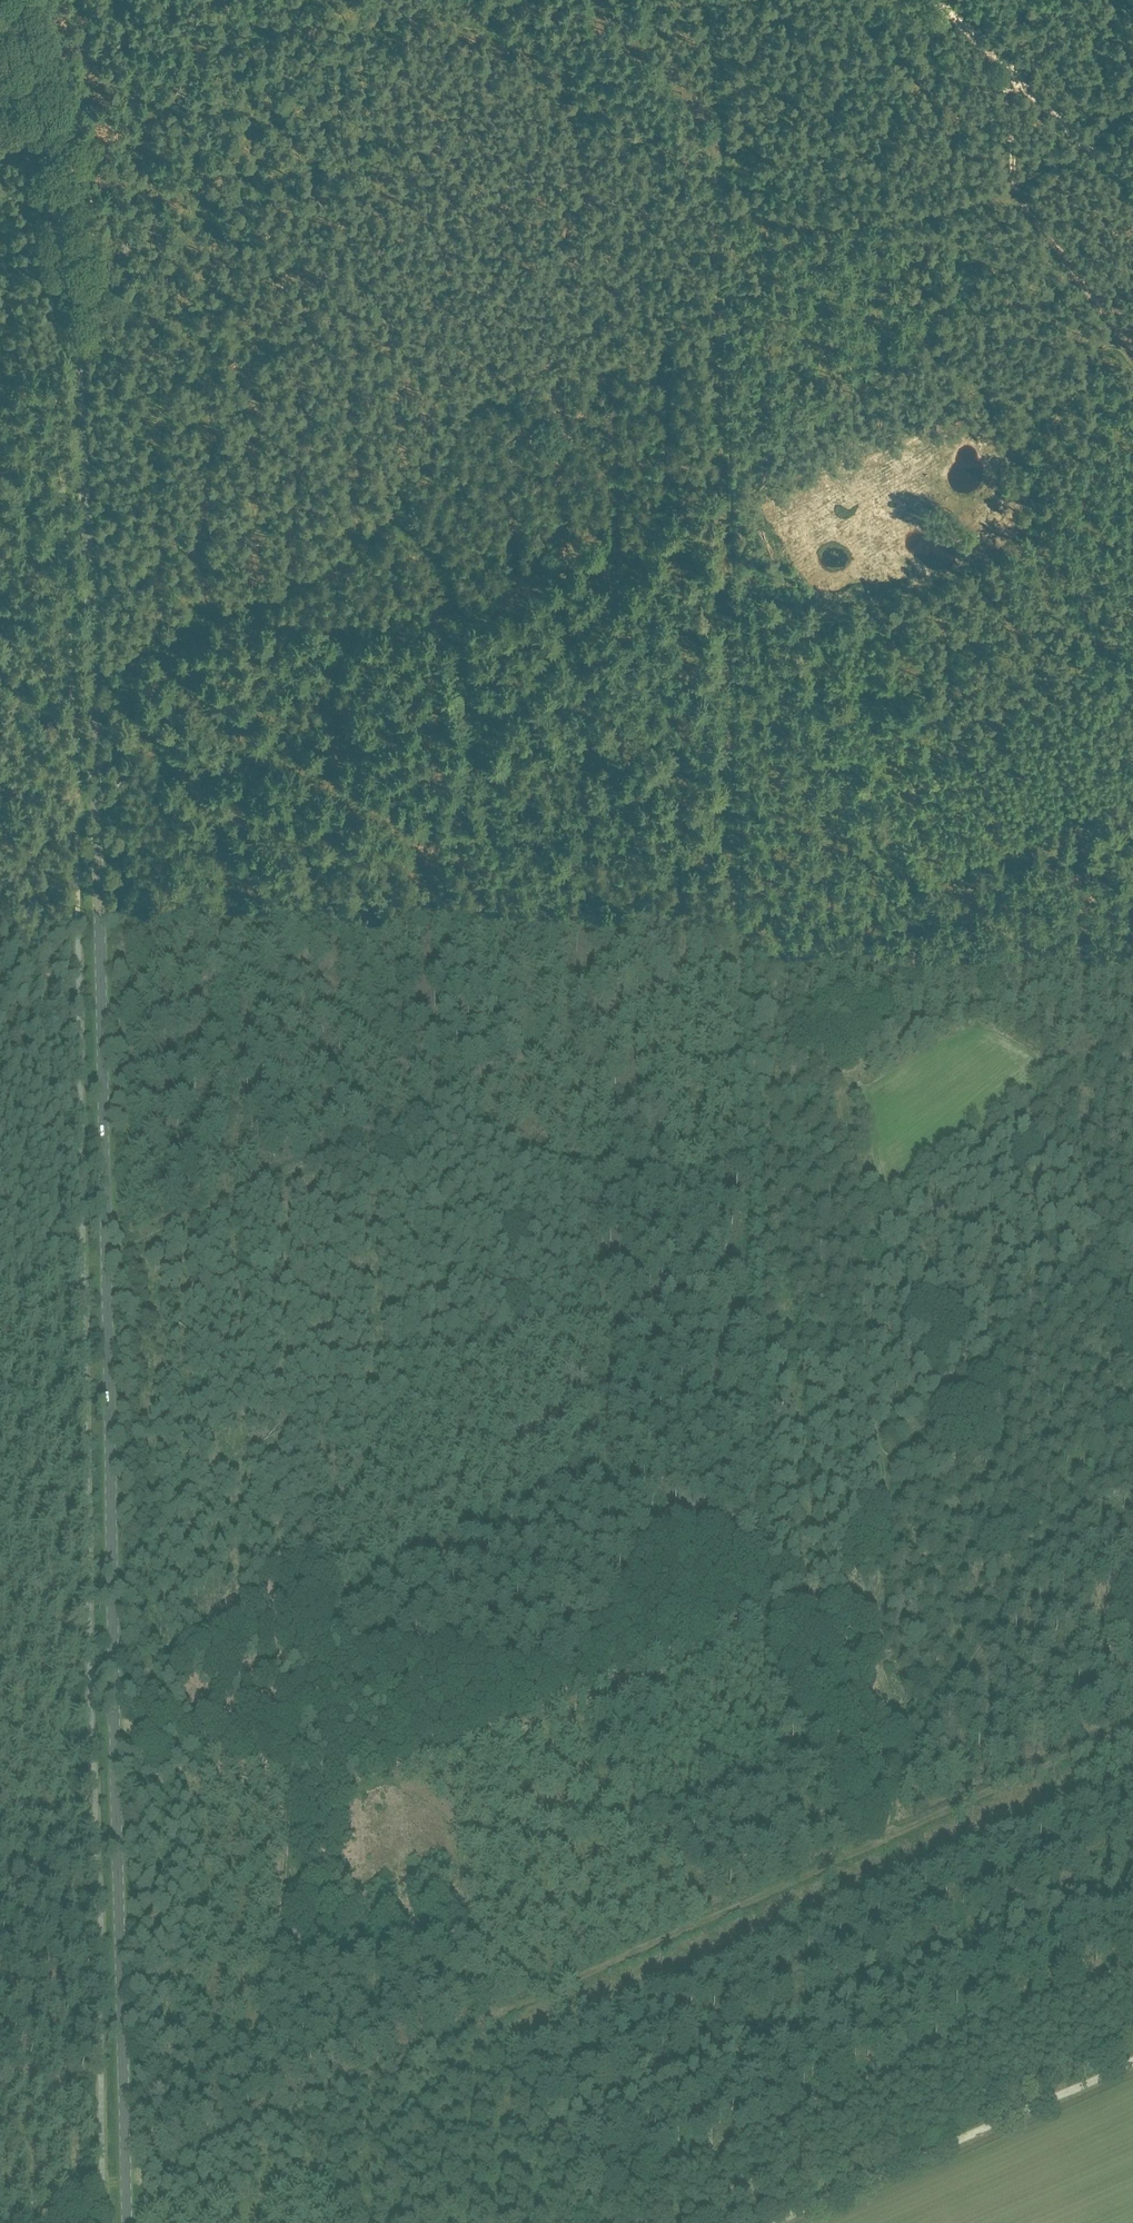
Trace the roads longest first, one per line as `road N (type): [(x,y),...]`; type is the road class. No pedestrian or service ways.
road 1 (tertiary): [(126,2222),(98,734),(84,421),(16,0)]
road 2 (track): [(0,1306),(534,1053),(1132,787)]
road 3 (track): [(1019,189),(855,217),(740,201),(737,340),(459,410)]
road 4 (track): [(879,1606),(886,1536),(871,1348),(871,1213),(833,1055),(805,997),(767,953)]
road 5 (track): [(740,201),(591,87),(523,20),(460,1),(388,25),(379,131),(341,218)]
road 6 (track): [(302,1781),(338,1787),(373,1779),(754,1611),(879,1606)]
road 7 (track): [(395,509),(437,558),(469,657),(530,935),(534,1053)]
road 8 (track): [(1132,2060),(769,2222)]
road 9 (track): [(882,1457),(1132,1222)]
road 10 (track): [(1132,361),(1019,189),(1004,107),(1006,66)]
road 11 (track): [(341,218),(328,246),(307,263),(234,297),(166,307),(67,303)]
road 12 (track): [(341,218),(459,410)]
road 13 (track): [(119,1711),(302,1781)]
road 14 (track): [(1006,66),(1132,182)]

